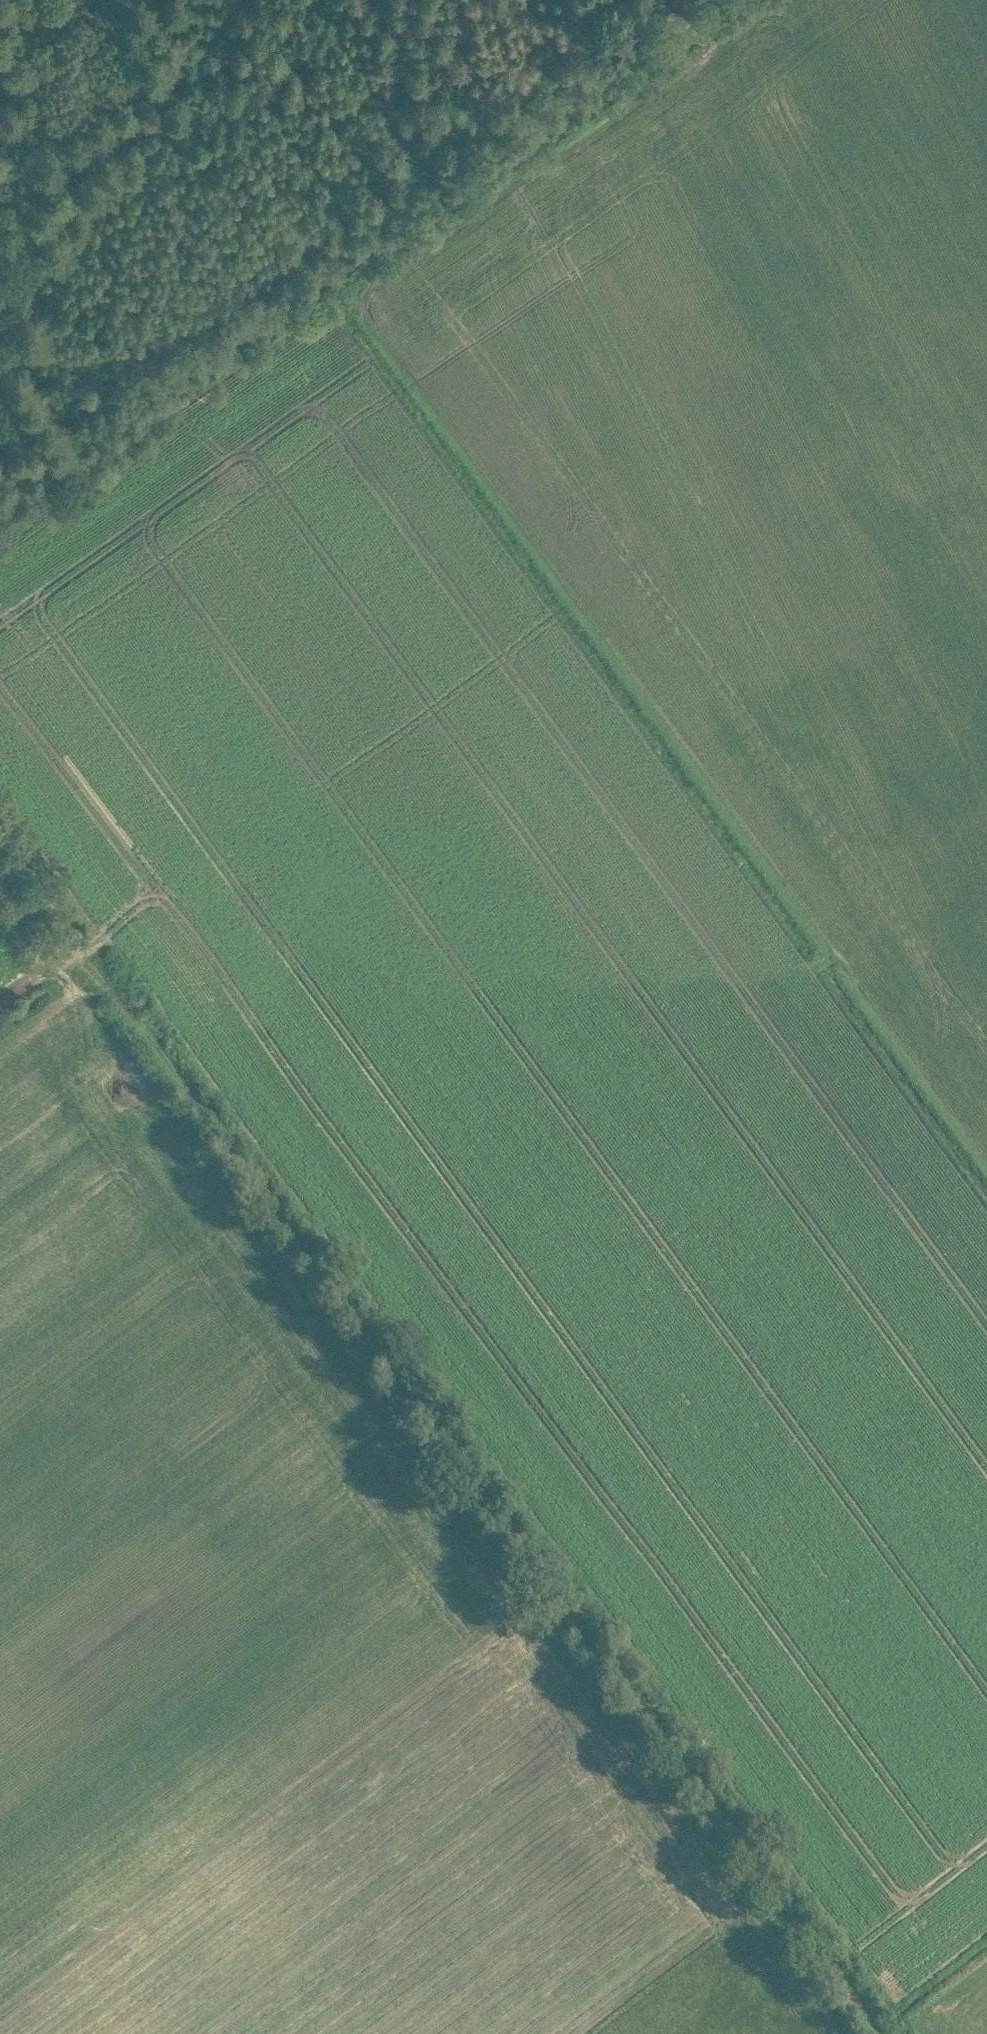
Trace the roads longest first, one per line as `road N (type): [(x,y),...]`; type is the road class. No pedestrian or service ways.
road 1 (track): [(882,2033),(76,946)]

